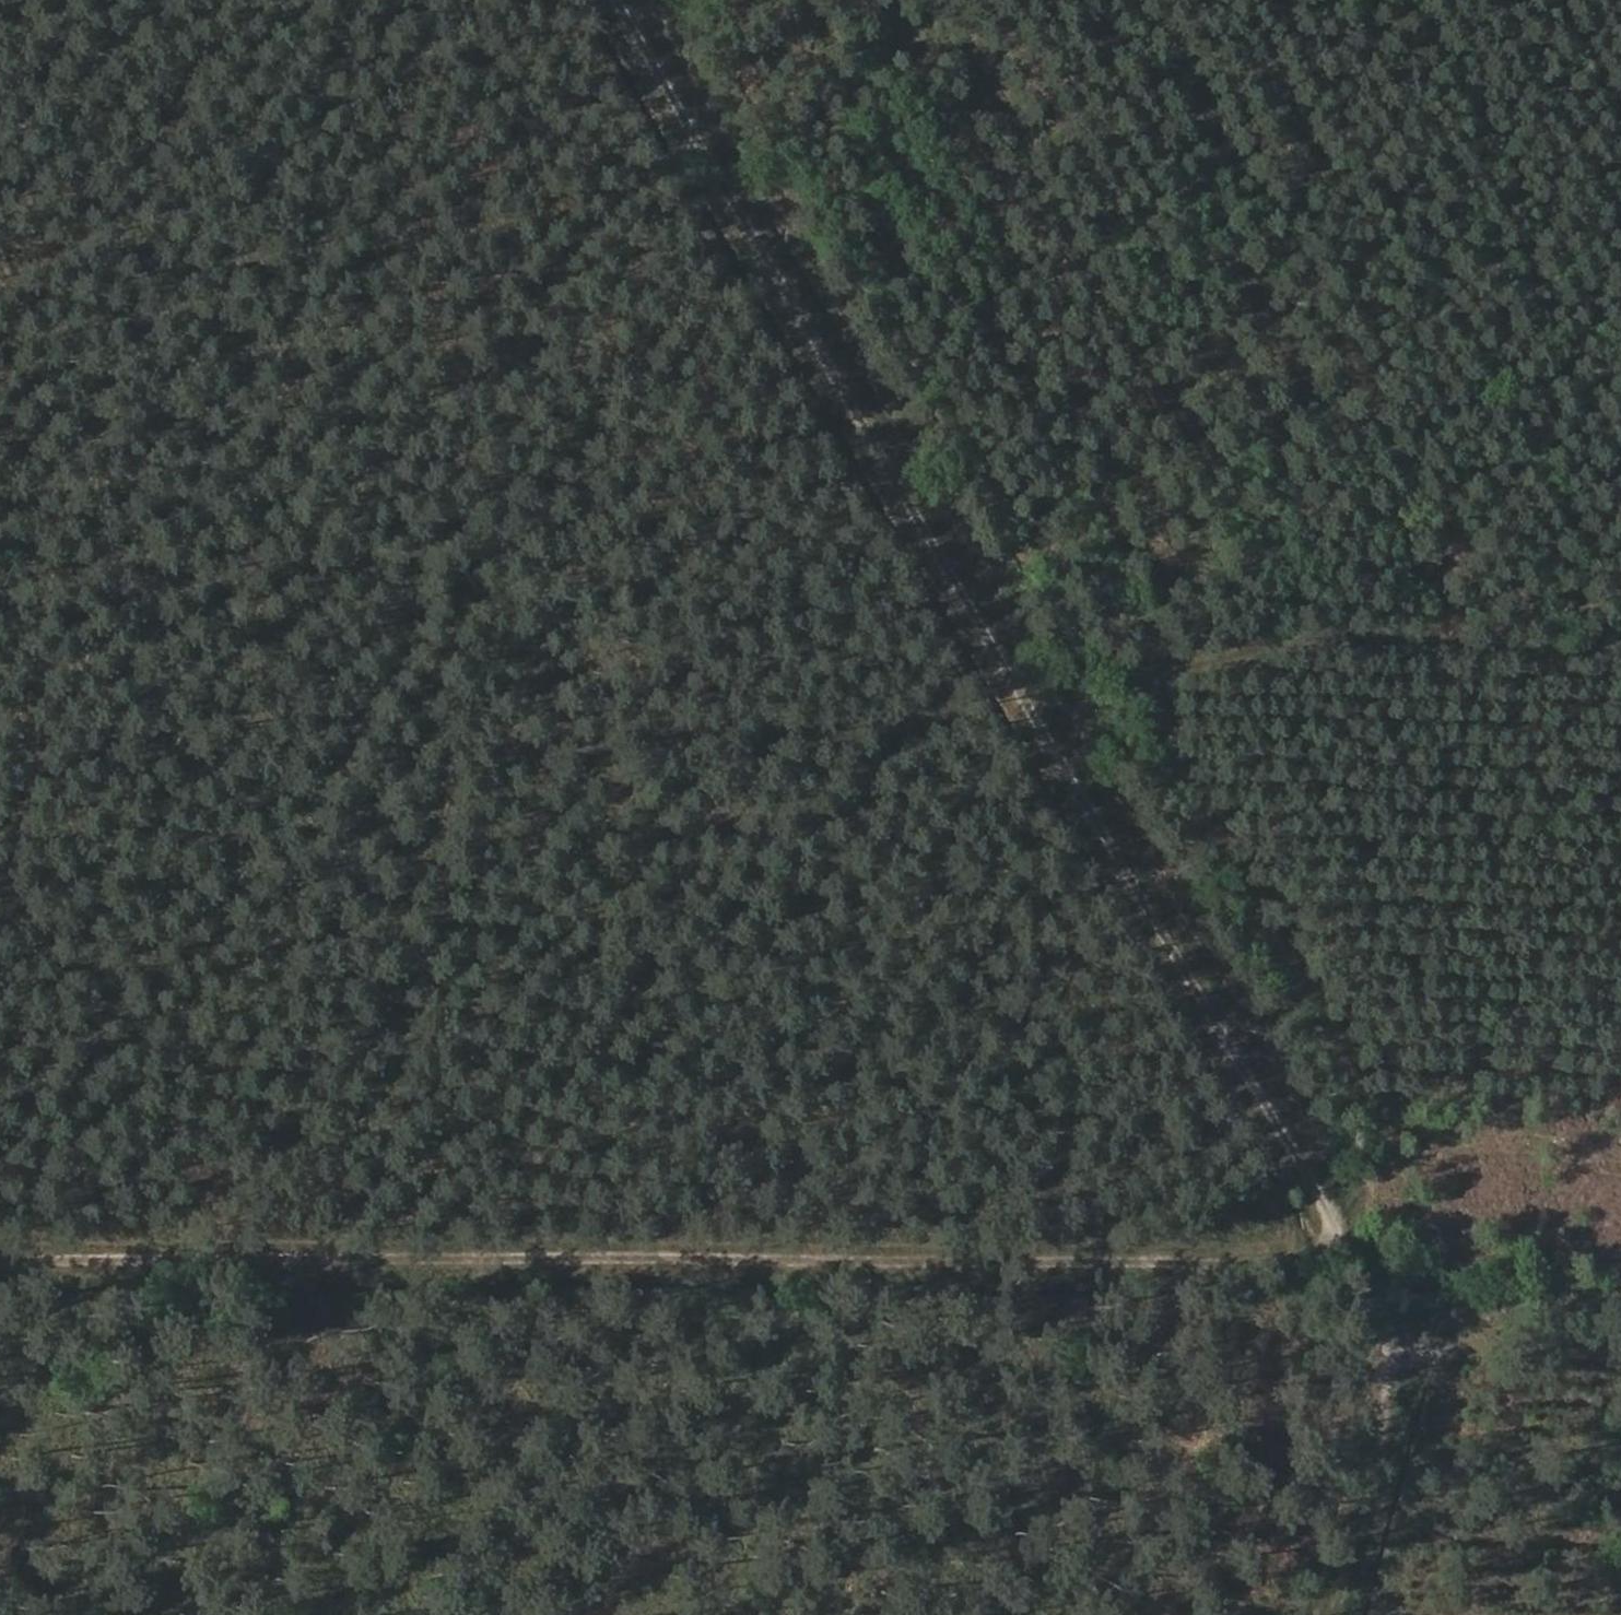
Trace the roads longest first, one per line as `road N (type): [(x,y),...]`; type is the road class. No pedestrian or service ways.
road 1 (track): [(1336,1614),(1404,1353),(616,0)]
road 2 (track): [(1344,1250),(0,1263)]

